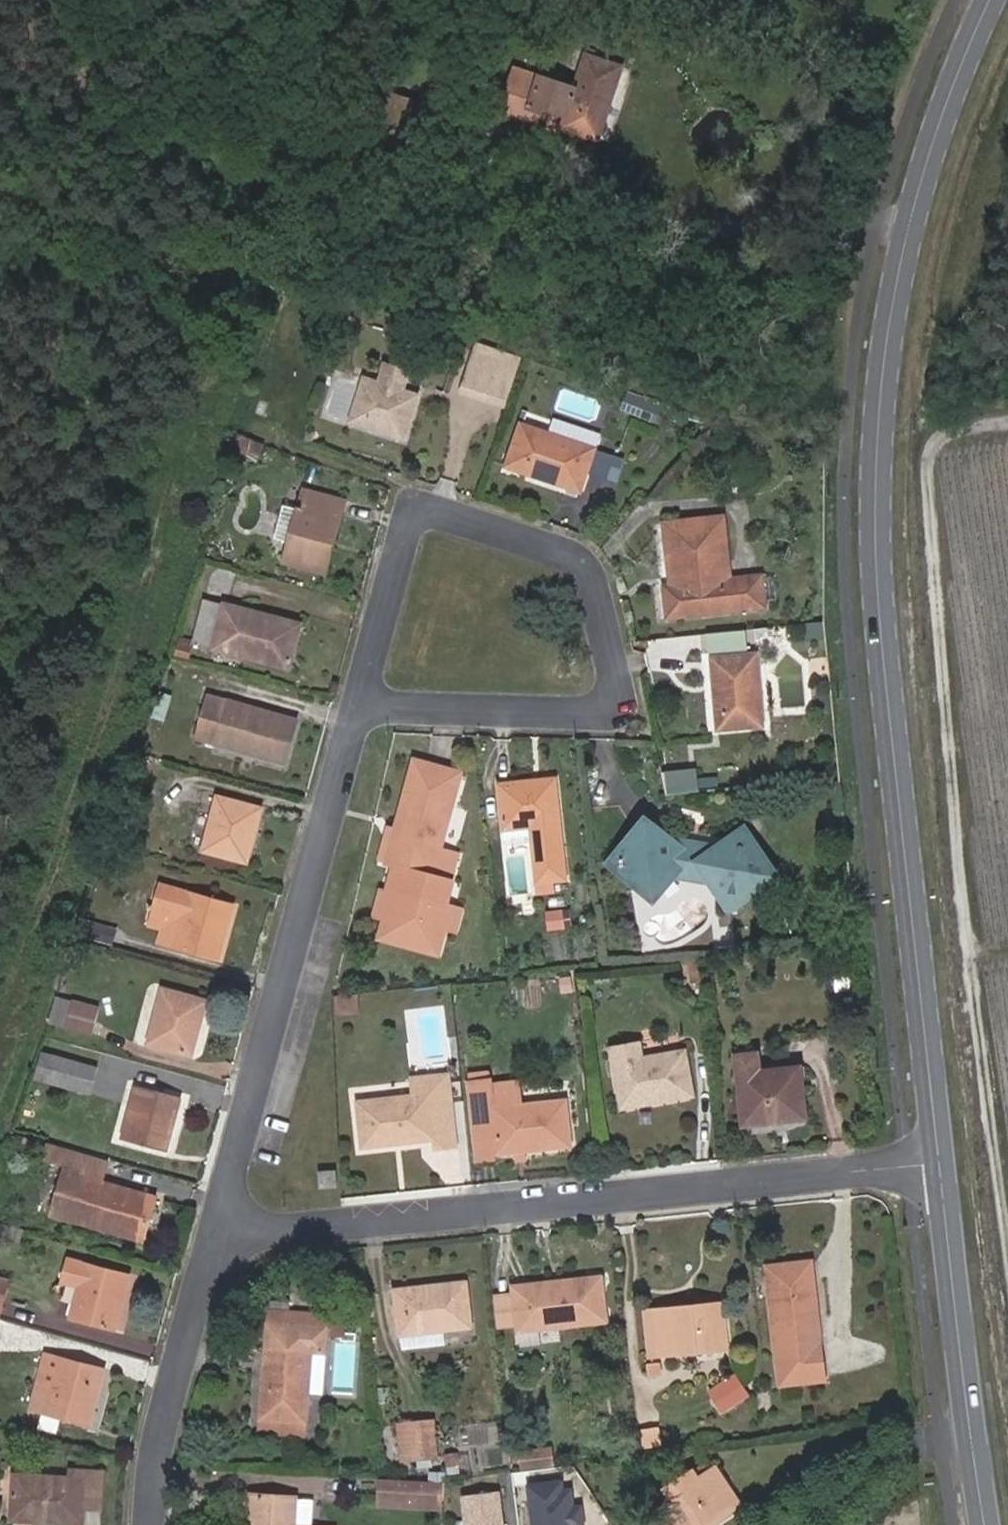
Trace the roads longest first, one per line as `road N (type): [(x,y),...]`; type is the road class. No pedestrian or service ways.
road 1 (tertiary): [(941,1165),(880,560),(878,459),(905,250),(947,105),(991,0)]
road 2 (track): [(0,1016),(180,481),(213,288),(295,0)]
road 3 (track): [(1007,428),(946,442),(933,459),(932,505),(969,956),(1007,1282)]
road 4 (residential): [(941,1165),(217,1235)]
road 5 (residential): [(217,1235),(363,710)]
road 6 (residential): [(363,710),(412,535),(425,519),(444,515),(575,563),(608,691),(593,720)]
road 7 (tertiary): [(986,1524),(941,1165)]
road 8 (residential): [(155,1524),(160,1452),(217,1235)]
road 9 (residential): [(593,720),(363,710)]

